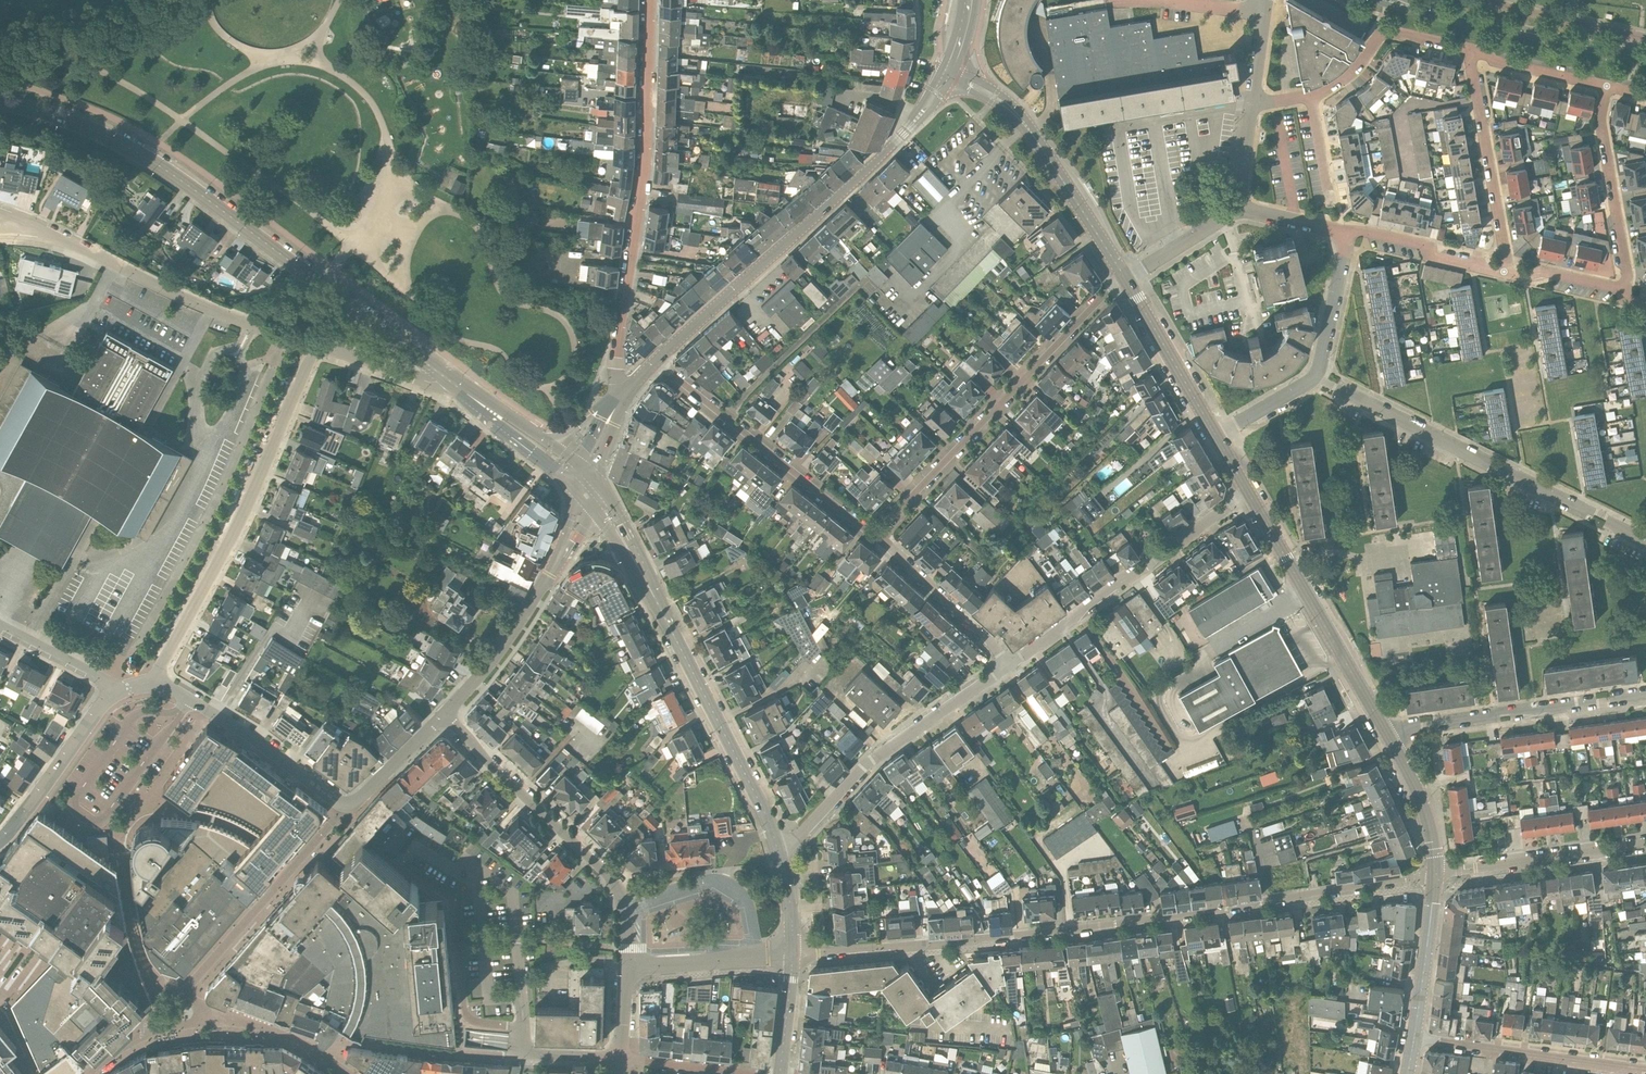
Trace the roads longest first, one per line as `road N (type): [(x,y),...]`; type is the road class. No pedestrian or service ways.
road 1 (residential): [(932,943),(1152,919),(1436,873)]
road 2 (residential): [(619,1059),(523,1054),(524,1028),(469,1018),(452,899),(337,815),(348,803)]
road 3 (secondary): [(655,361),(885,153),(949,70)]
road 4 (residential): [(624,394),(616,350),(645,153),(649,0)]
road 5 (residential): [(156,682),(249,501),(314,345)]
road 6 (residential): [(1645,541),(1315,375)]
road 7 (residential): [(1125,279),(874,535)]
road 8 (secondary): [(298,266),(134,151),(0,100)]
road 9 (residential): [(626,969),(624,910),(613,880),(443,715)]
road 10 (secondary): [(779,853),(637,566)]
road 11 (residential): [(314,345),(206,309),(20,221)]
road 12 (residential): [(779,853),(873,758),(1008,666)]
road 13 (residential): [(1008,666),(1248,493)]
road 14 (residential): [(655,361),(874,535)]
road 15 (tertiary): [(1125,279),(1012,110),(949,70)]
road 16 (tertiary): [(1386,733),(1248,493)]
road 17 (residential): [(1386,733),(1645,695)]
road 18 (residential): [(443,715),(512,632),(573,524),(591,507)]
road 19 (secondary): [(1636,56),(1393,0)]
road 20 (residential): [(1414,1039),(1645,1069)]
road 21 (residential): [(348,803),(156,682)]
road 22 (residential): [(1508,272),(1472,50)]
road 23 (residential): [(1623,299),(1628,278),(1601,121),(1609,87)]
road 24 (residential): [(1645,844),(1436,873)]
road 25 (residential): [(0,843),(120,687)]
road 26 (residential): [(874,535),(1008,666)]
road 27 (tertiary): [(1216,436),(1125,279)]
road 28 (residential): [(1641,38),(1474,0)]
road 29 (residential): [(1508,272),(1431,255),(1424,244),(1347,233)]
road 30 (tertiary): [(1414,1039),(1436,873)]
road 31 (residential): [(626,969),(792,955)]
road 32 (tertiary): [(1436,873),(1421,798),(1386,733)]
road 33 (residential): [(1315,375),(1347,233)]
road 34 (residential): [(1609,87),(1472,50)]
road 35 (residential): [(932,943),(792,955)]
road 36 (residential): [(120,687),(0,625)]
road 37 (residential): [(440,373),(420,379),(314,345)]
road 38 (residential): [(1236,208),(1125,279)]
road 39 (residential): [(748,1073),(619,1059)]
road 40 (residential): [(348,803),(443,715)]
road 41 (residential): [(1623,299),(1616,287),(1508,272)]

